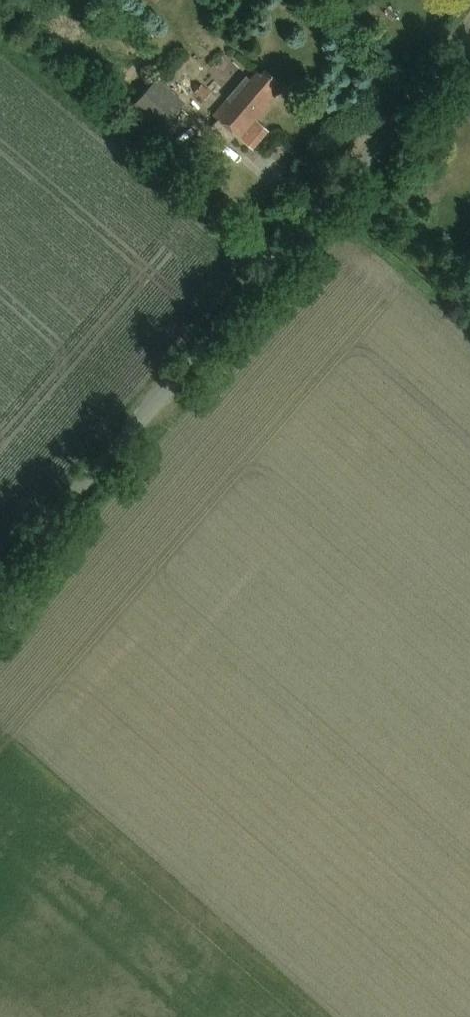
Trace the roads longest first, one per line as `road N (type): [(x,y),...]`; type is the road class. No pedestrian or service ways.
road 1 (unclassified): [(0,599),(469,66)]

